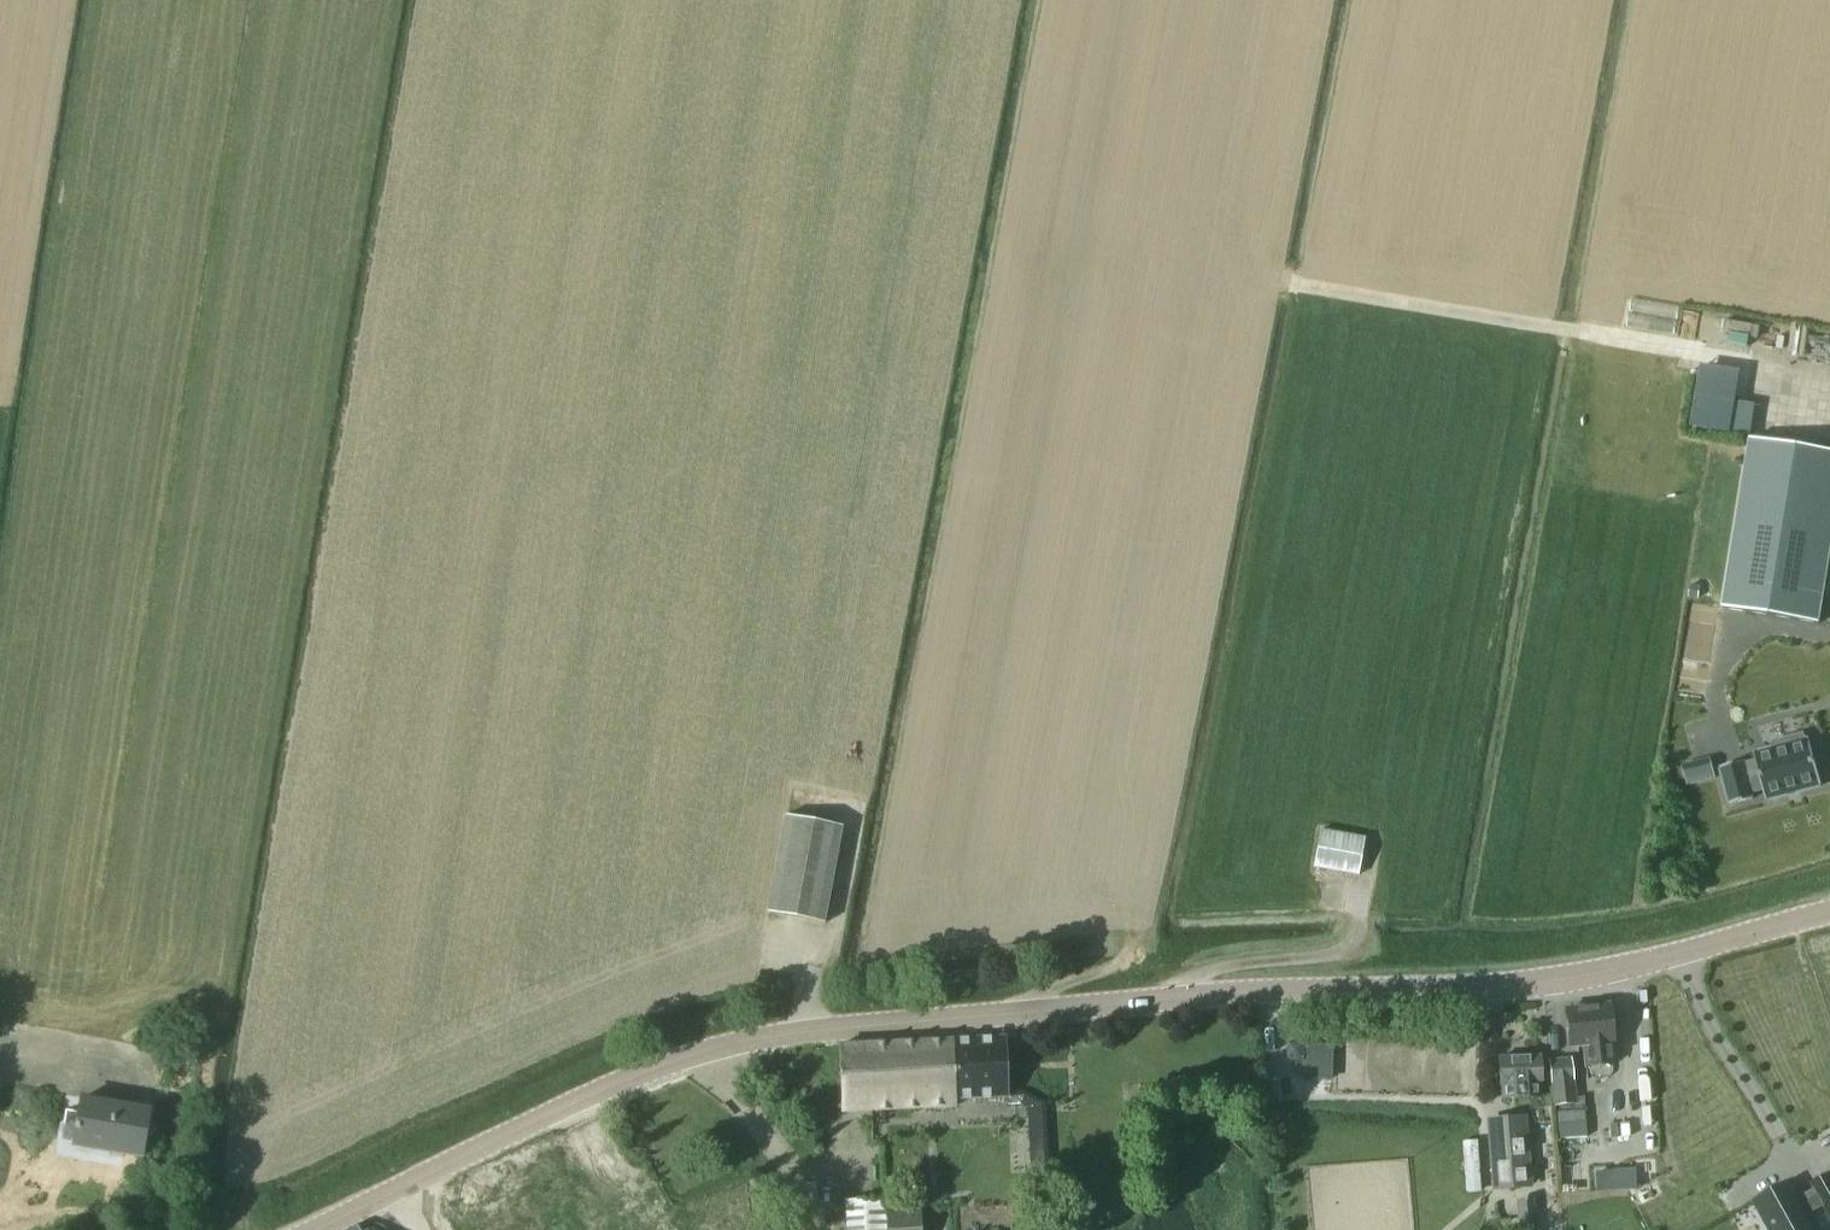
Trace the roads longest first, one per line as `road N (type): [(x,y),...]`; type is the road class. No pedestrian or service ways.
road 1 (unclassified): [(393,1190),(629,1074),(808,1028),(1269,992),(1490,986),(1829,913)]

